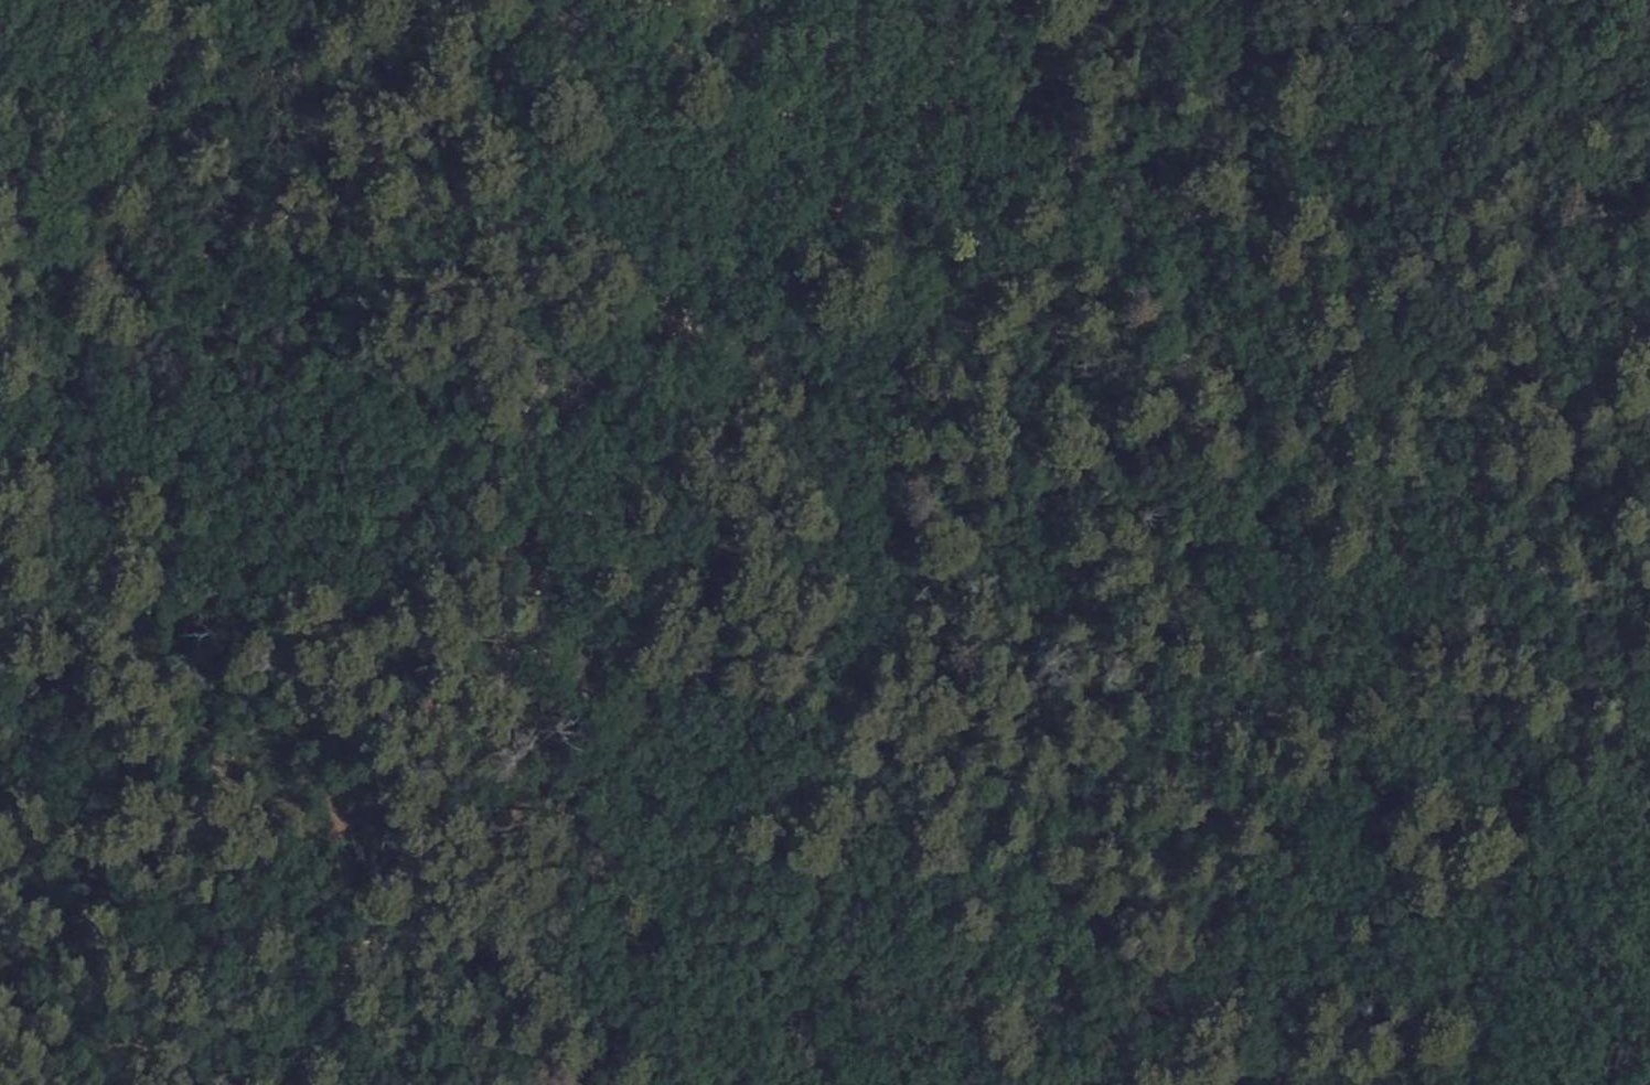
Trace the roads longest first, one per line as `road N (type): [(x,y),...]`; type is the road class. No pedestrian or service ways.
road 1 (track): [(298,1084),(379,941),(499,670),(861,0)]
road 2 (track): [(1083,1084),(1191,937),(1285,826),(1459,482),(1649,304)]

